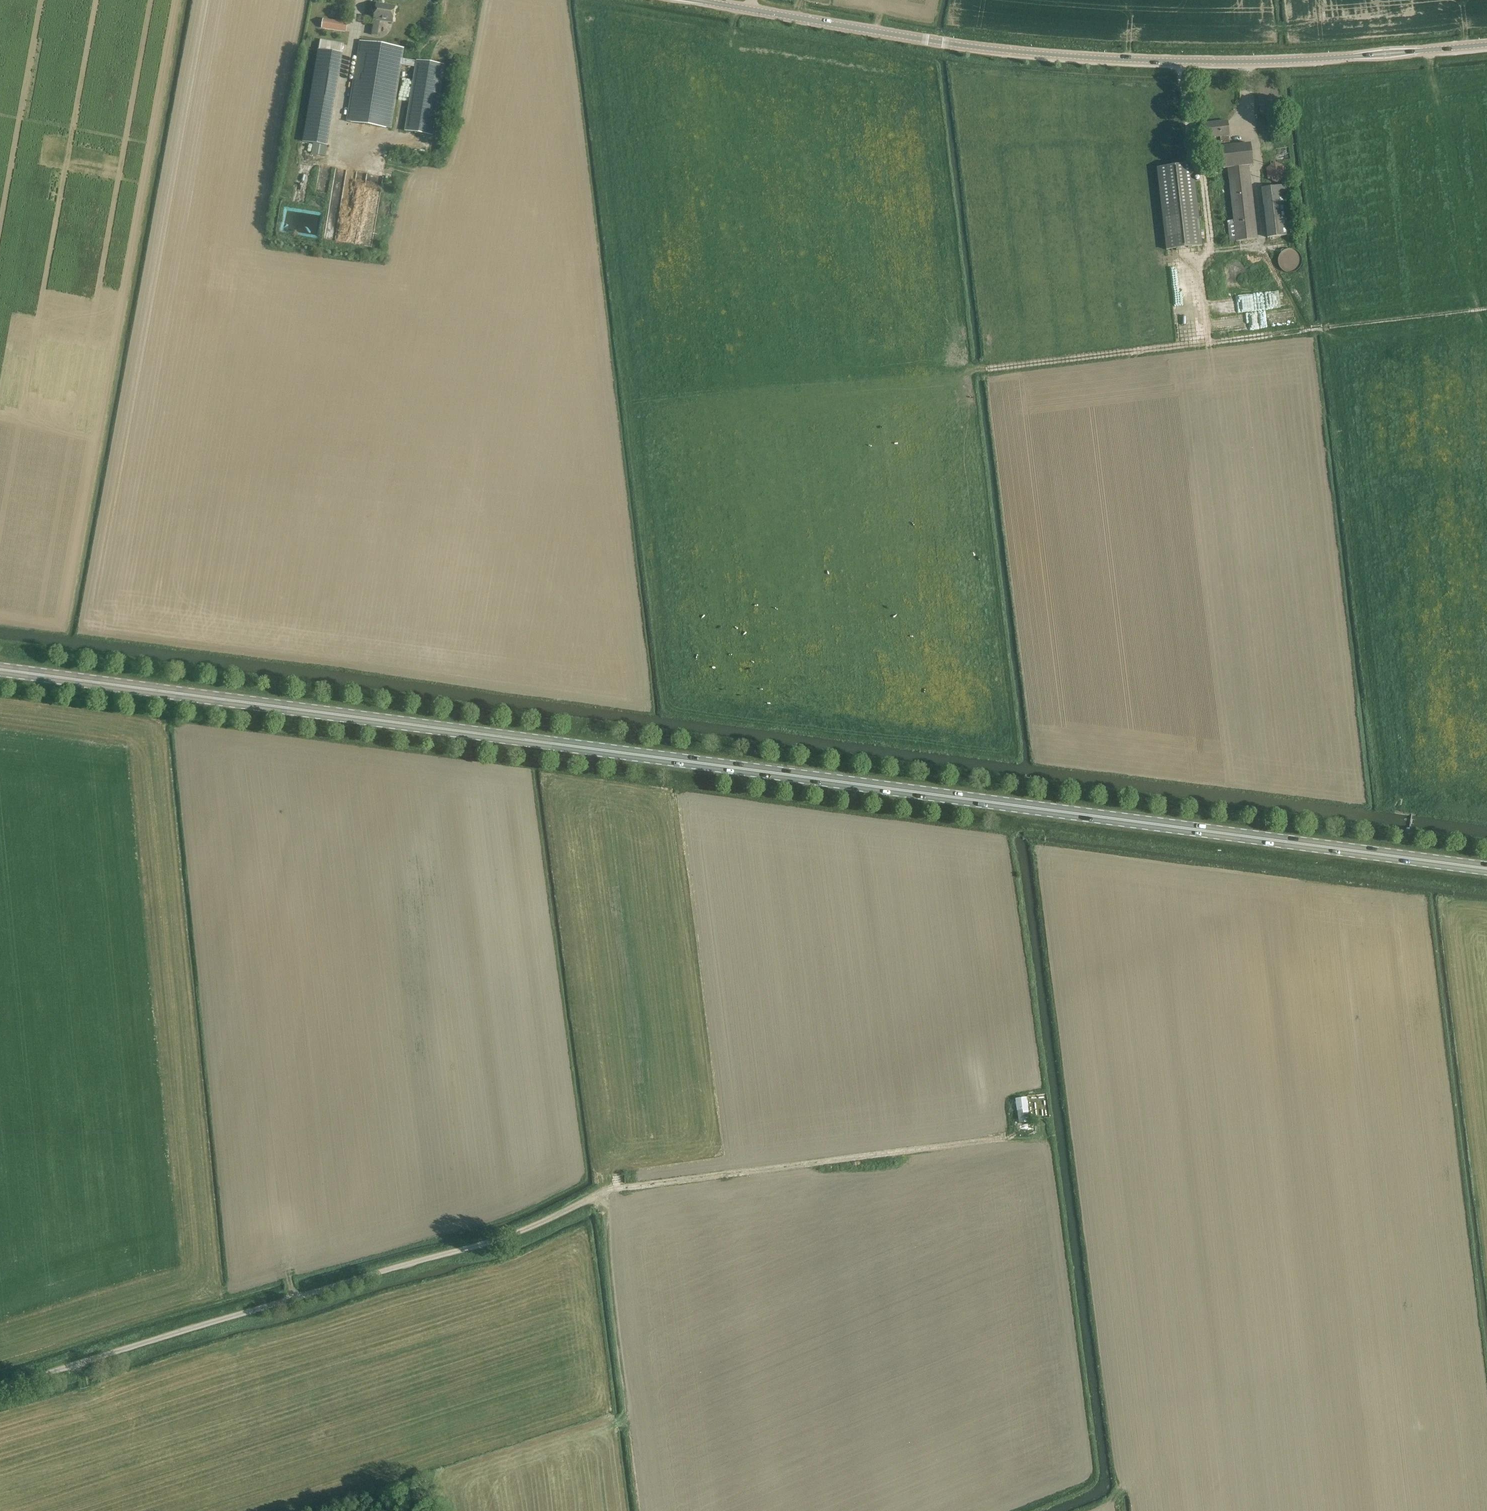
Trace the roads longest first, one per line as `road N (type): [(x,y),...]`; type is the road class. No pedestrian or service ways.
road 1 (primary): [(1486,869),(0,669)]
road 2 (track): [(997,1140),(604,1191),(546,1222),(445,1257),(0,1389)]
road 3 (tertiary): [(921,39),(1096,56),(1486,42)]
road 4 (tertiary): [(921,39),(698,0)]

